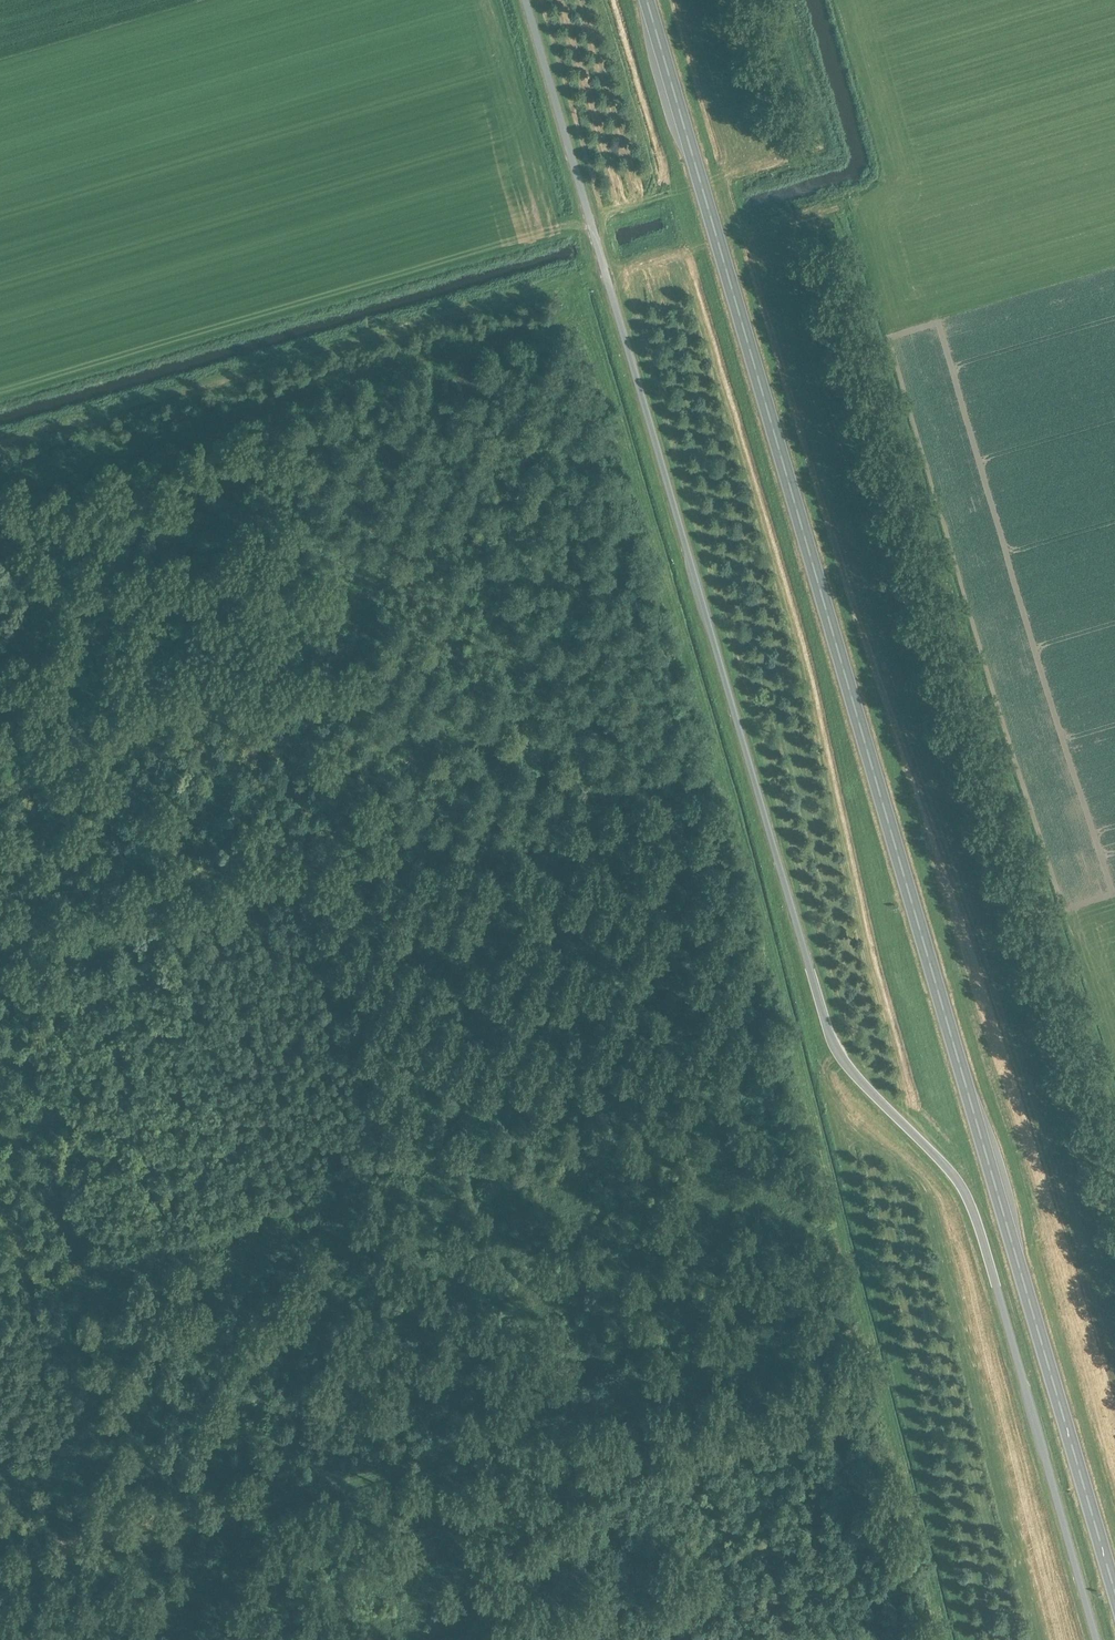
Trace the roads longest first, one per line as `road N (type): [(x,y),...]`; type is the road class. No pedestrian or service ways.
road 1 (unclassified): [(1097,1639),(969,1196),(847,1066),(829,1031),(527,0)]
road 2 (trunk): [(1114,1596),(648,0)]
road 3 (track): [(0,489),(534,333),(557,319),(575,286),(606,275)]

